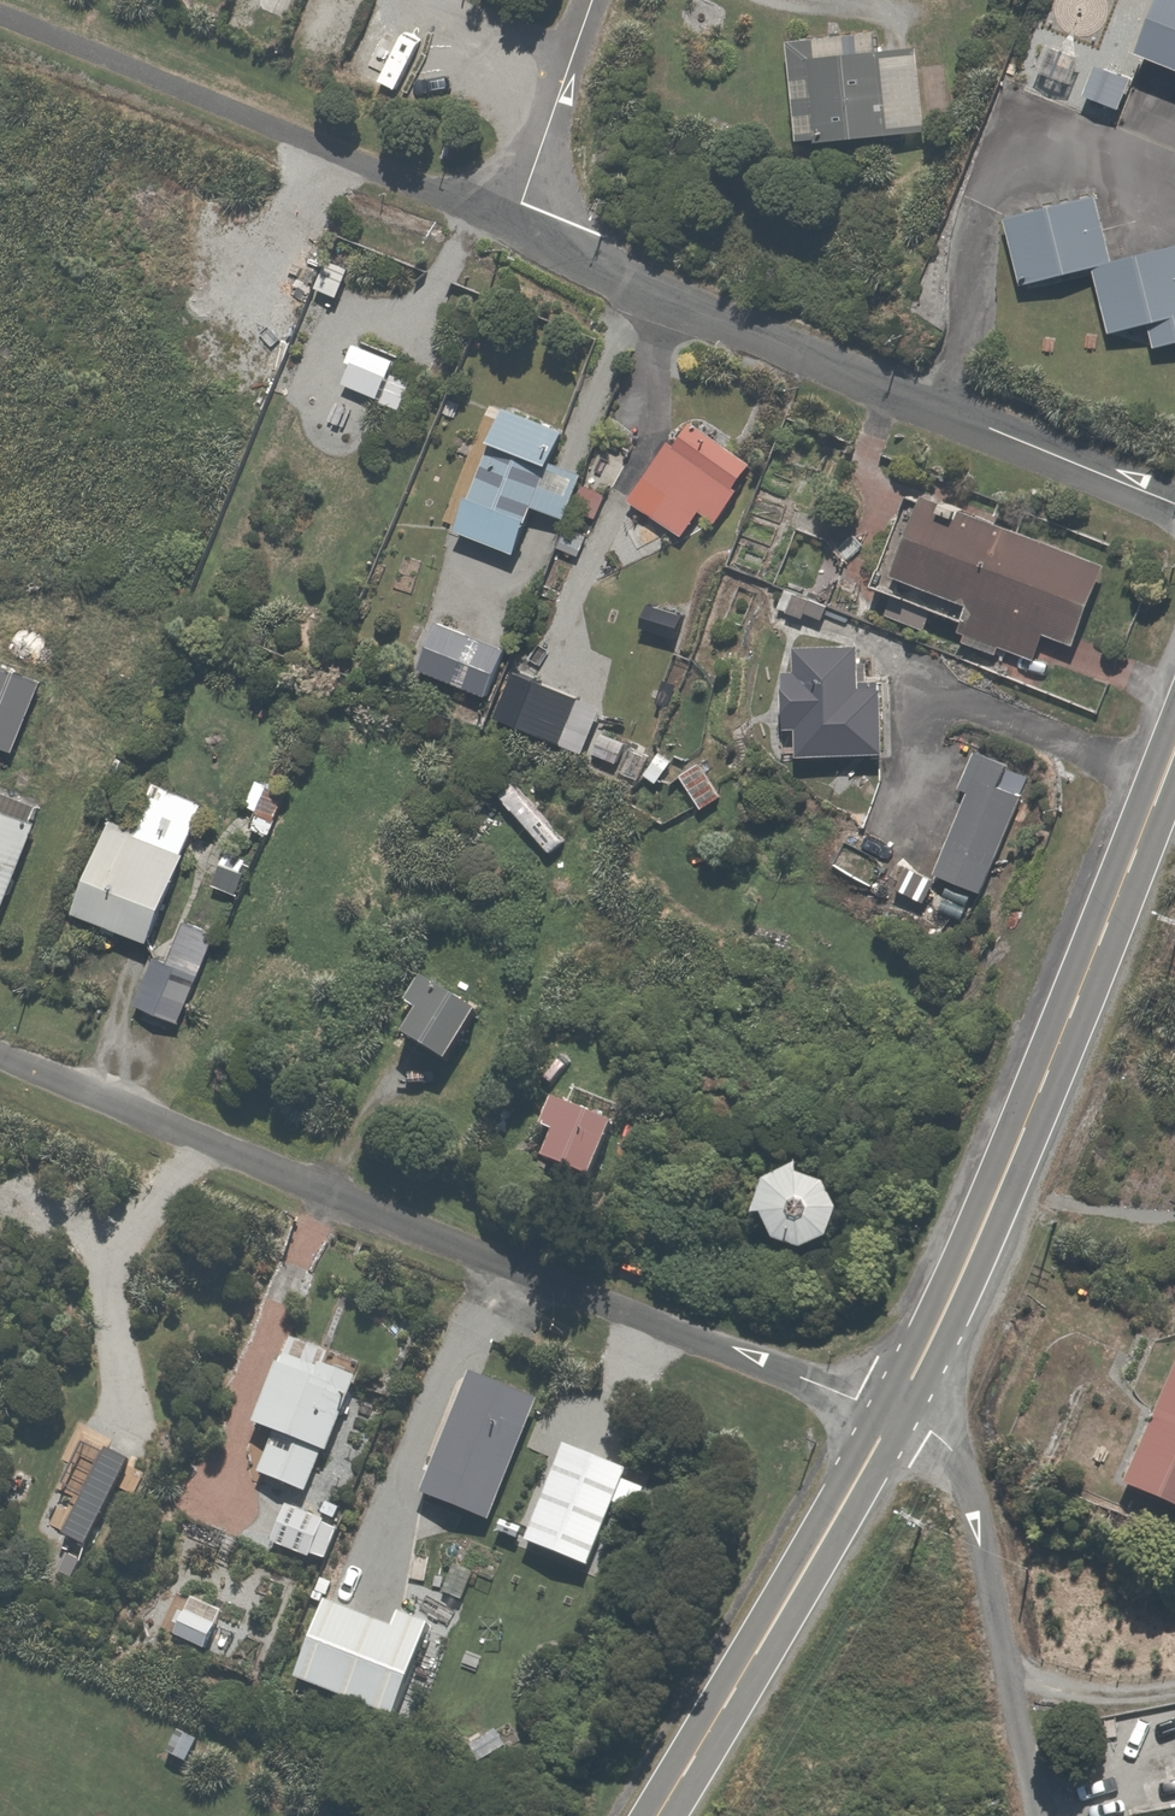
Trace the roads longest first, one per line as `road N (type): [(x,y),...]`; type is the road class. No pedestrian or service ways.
road 1 (residential): [(0,1053),(904,1417)]
road 2 (residential): [(520,221),(666,293),(1174,499)]
road 3 (primary): [(904,1417),(986,1236),(1174,764)]
road 4 (residential): [(0,10),(520,221)]
road 5 (primary): [(665,1815),(904,1417)]
road 6 (residential): [(1042,1815),(977,1484),(950,1440),(904,1417)]
road 7 (residential): [(600,0),(520,221)]

